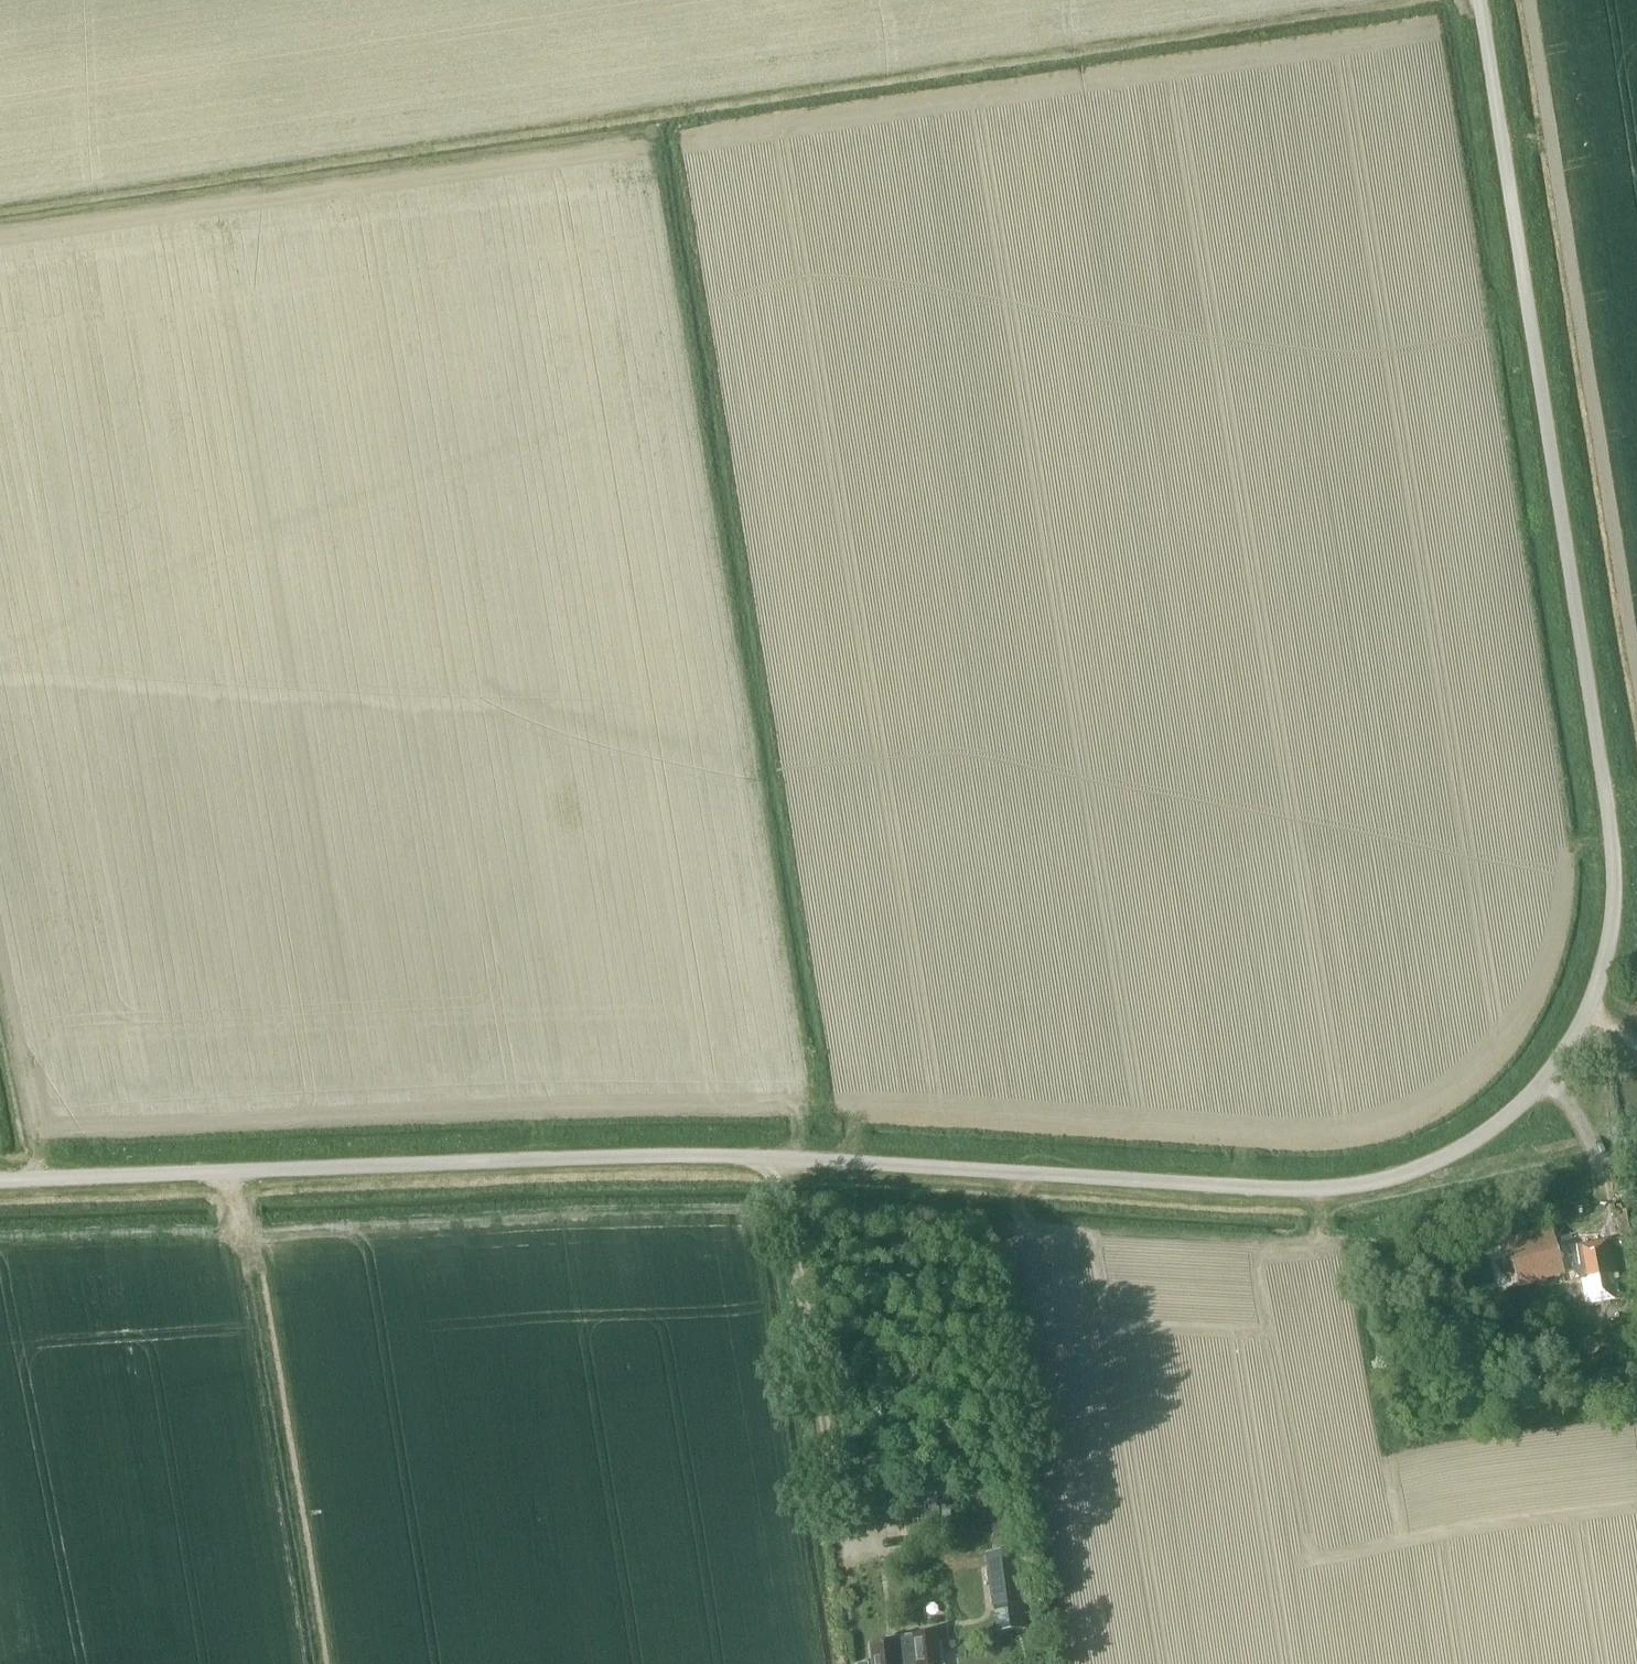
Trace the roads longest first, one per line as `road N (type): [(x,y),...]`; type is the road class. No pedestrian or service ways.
road 1 (unclassified): [(0,1183),(661,1160),(1284,1189),(1360,1185),(1429,1166),(1484,1132),(1547,1074),(1585,1015),(1609,940),(1614,890),(1479,0)]

